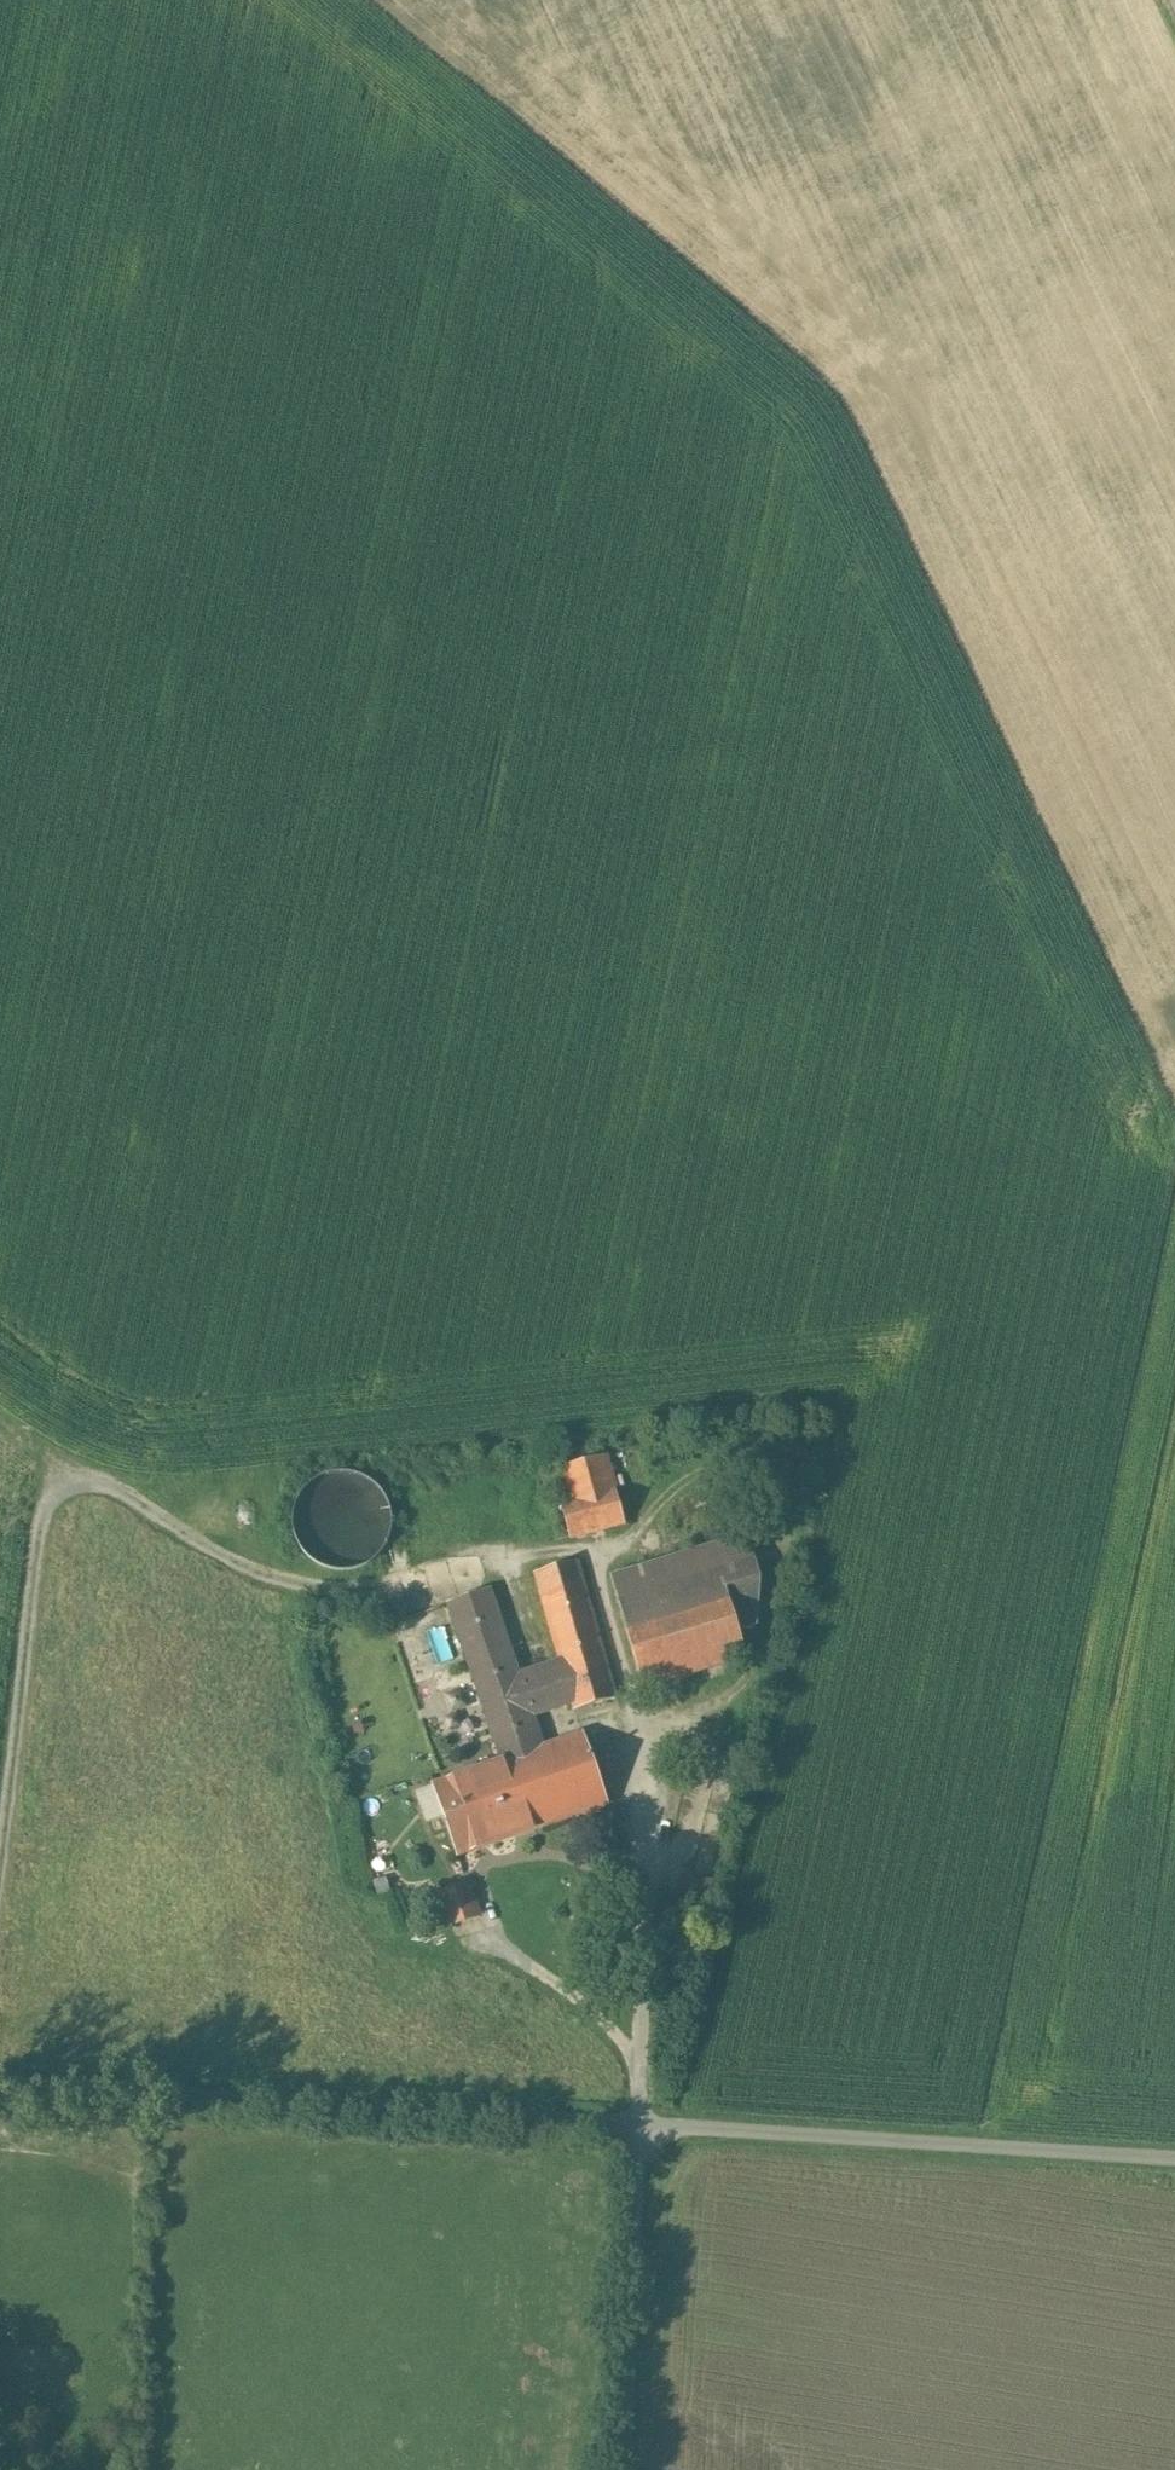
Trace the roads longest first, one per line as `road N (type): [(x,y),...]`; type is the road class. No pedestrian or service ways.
road 1 (unclassified): [(639,2125),(0,2084)]
road 2 (unclassified): [(1174,2158),(639,2125)]
road 3 (unclassified): [(623,2469),(639,2125)]

